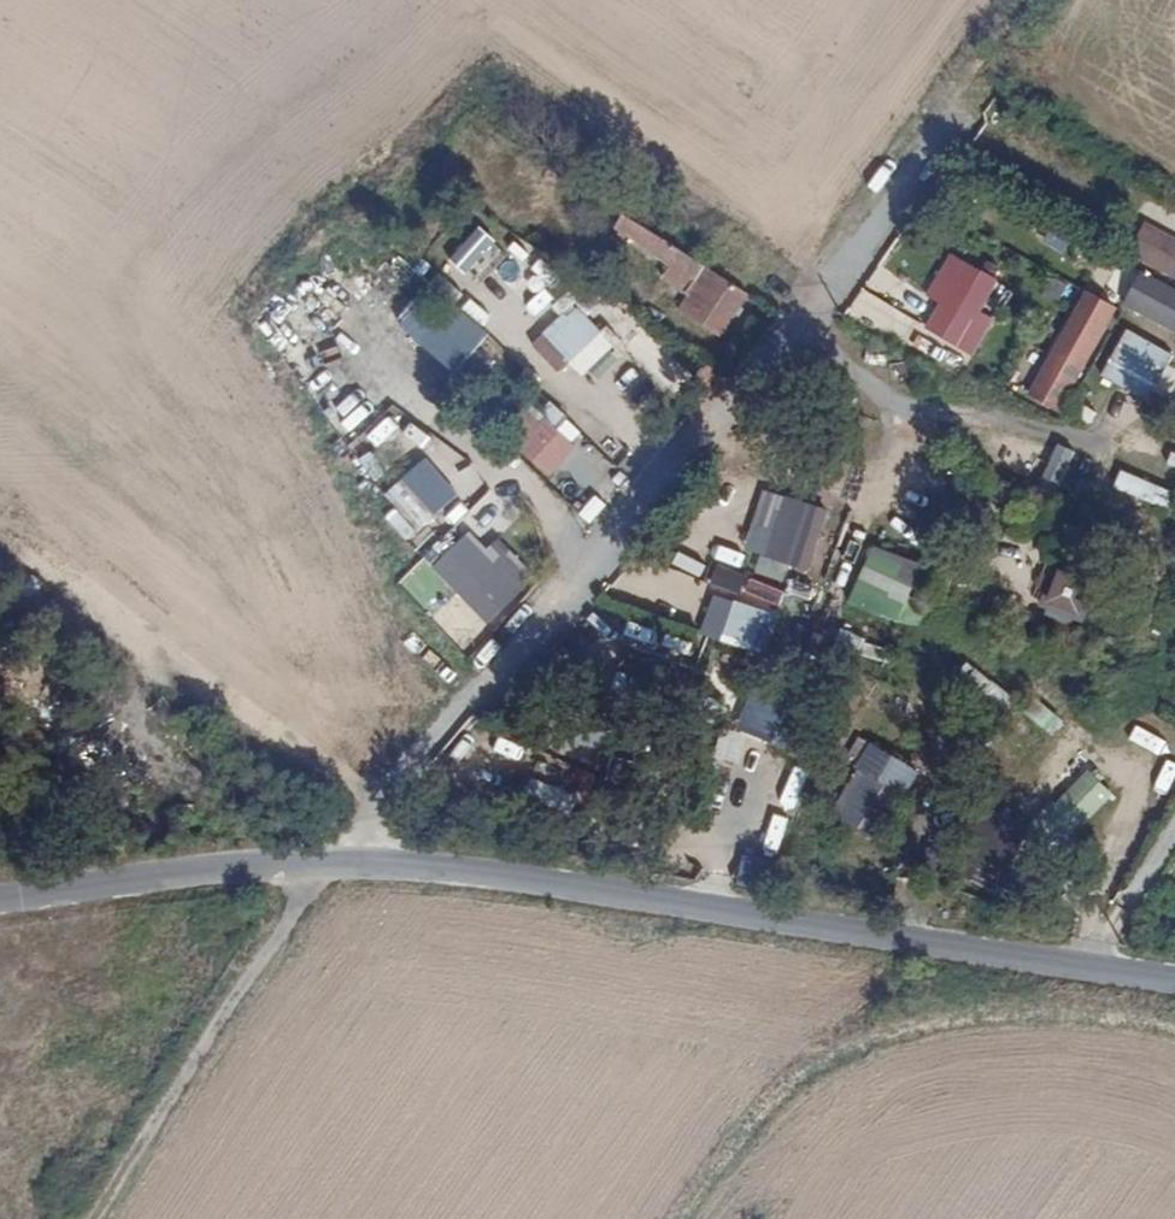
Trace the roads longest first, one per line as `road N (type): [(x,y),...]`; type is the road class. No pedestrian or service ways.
road 1 (residential): [(1174,980),(332,858),(0,897)]
road 2 (track): [(332,858),(529,636),(598,540),(706,446),(819,309),(1029,0)]

